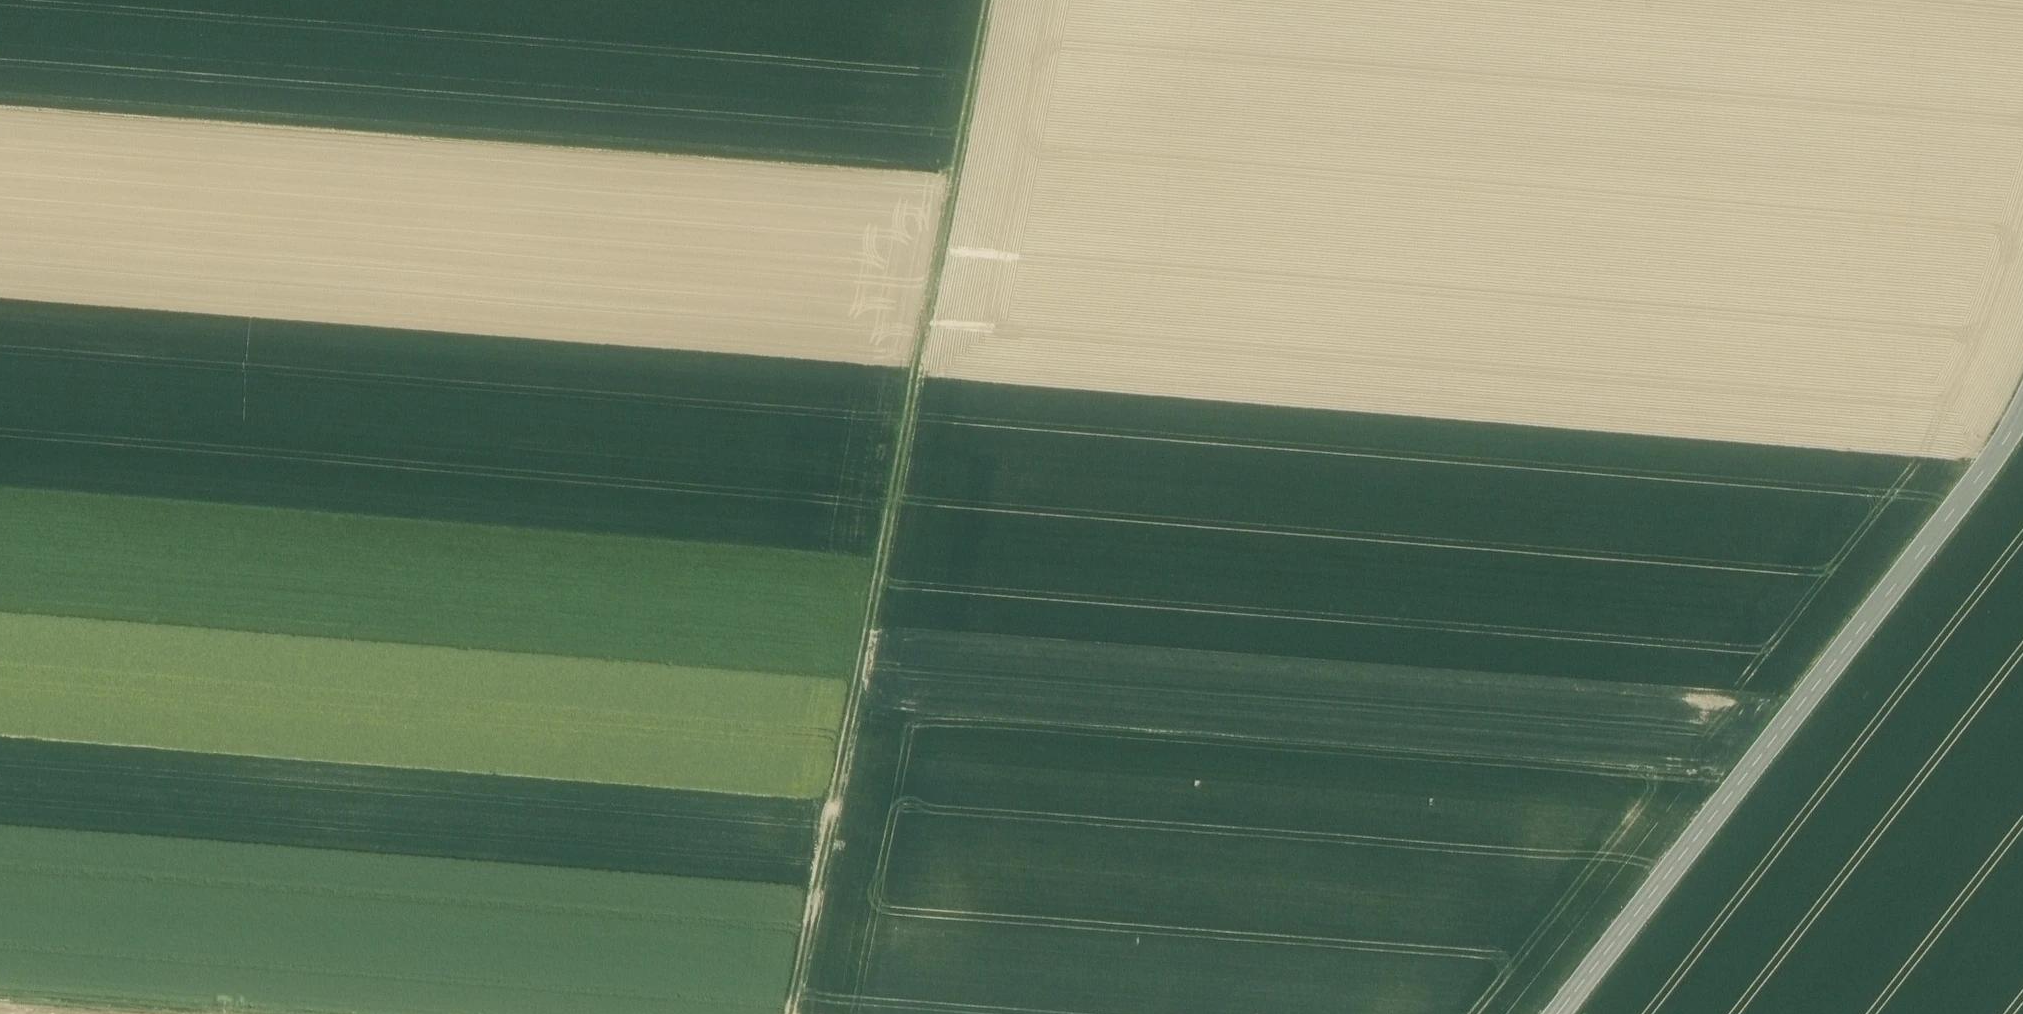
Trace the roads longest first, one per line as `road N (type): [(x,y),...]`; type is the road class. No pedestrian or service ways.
road 1 (track): [(791,1013),(989,0)]
road 2 (unclassified): [(1557,1013),(1891,589),(2022,406)]
road 3 (track): [(197,1013),(0,999)]

